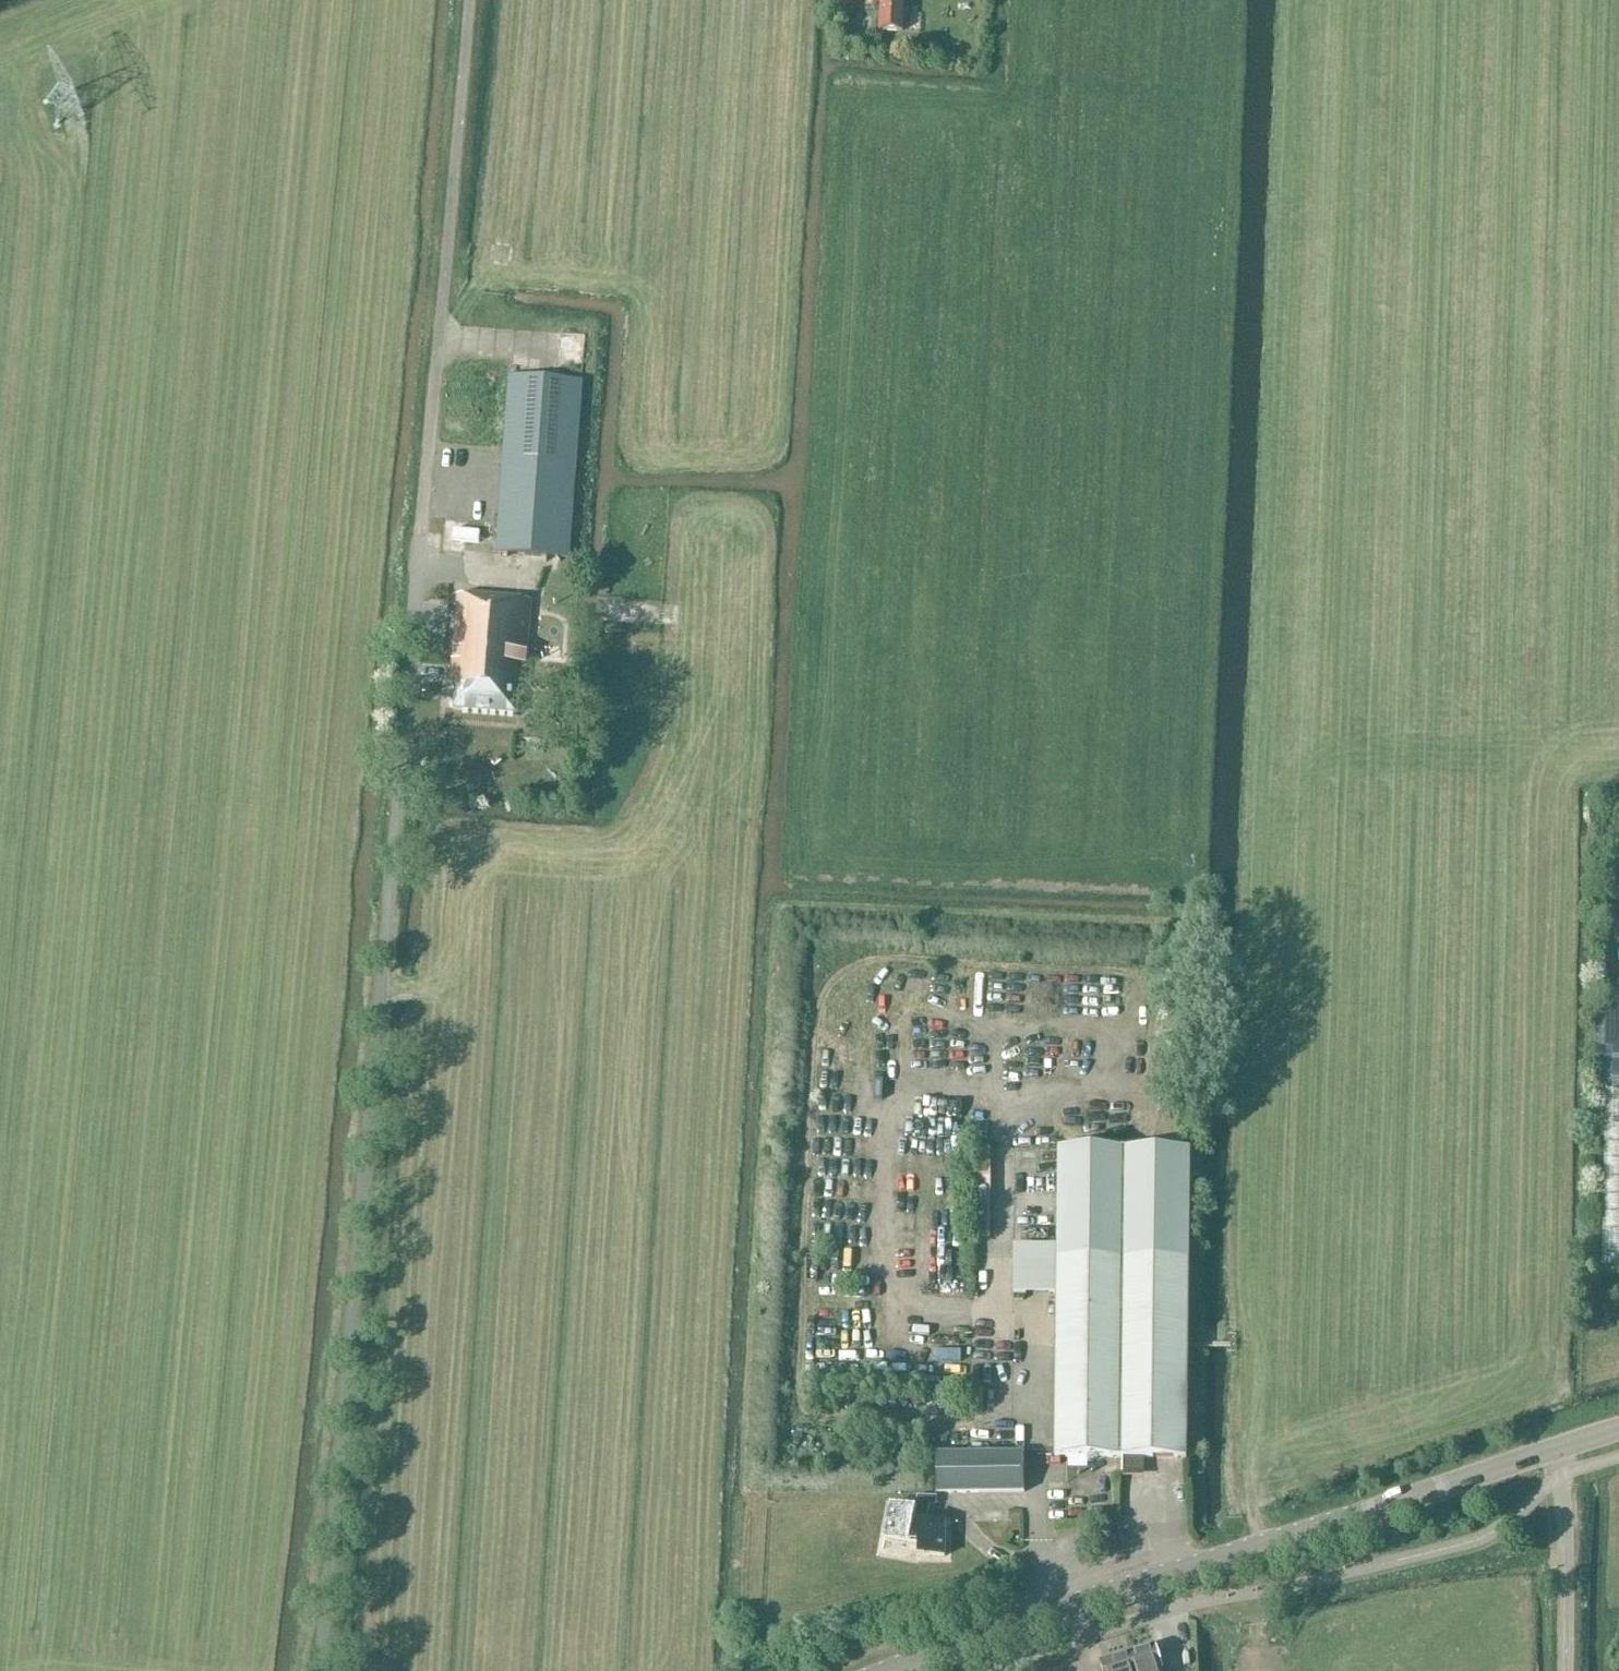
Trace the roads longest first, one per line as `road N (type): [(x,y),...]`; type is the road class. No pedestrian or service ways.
road 1 (unclassified): [(318,1670),(467,0)]
road 2 (tertiary): [(895,1670),(1618,1432)]

